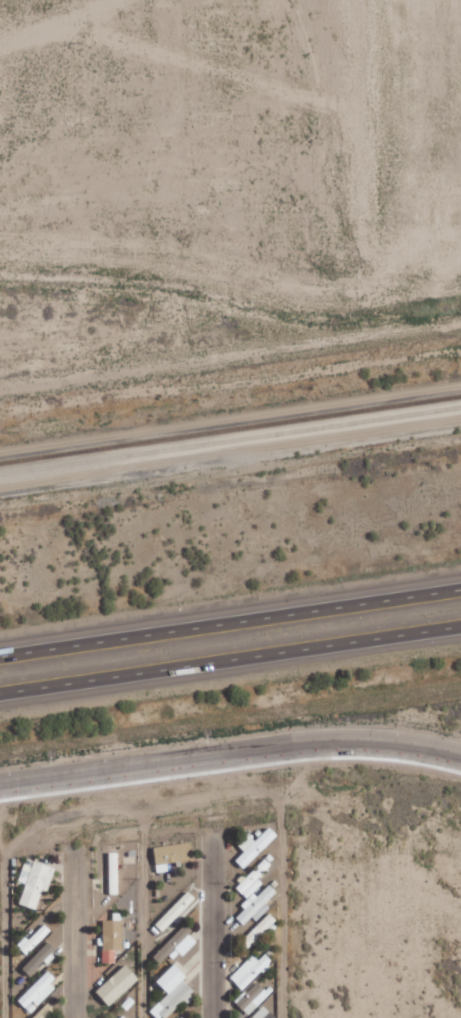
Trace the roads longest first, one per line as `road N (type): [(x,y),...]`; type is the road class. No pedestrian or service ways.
road 1 (track): [(460,442),(0,517)]
road 2 (motorway): [(460,590),(0,656)]
road 3 (motorway): [(0,693),(460,627)]
road 4 (tertiary): [(460,756),(349,741),(292,744),(0,785)]
road 5 (residential): [(211,1017),(212,841)]
road 6 (residential): [(69,1017),(68,860)]

